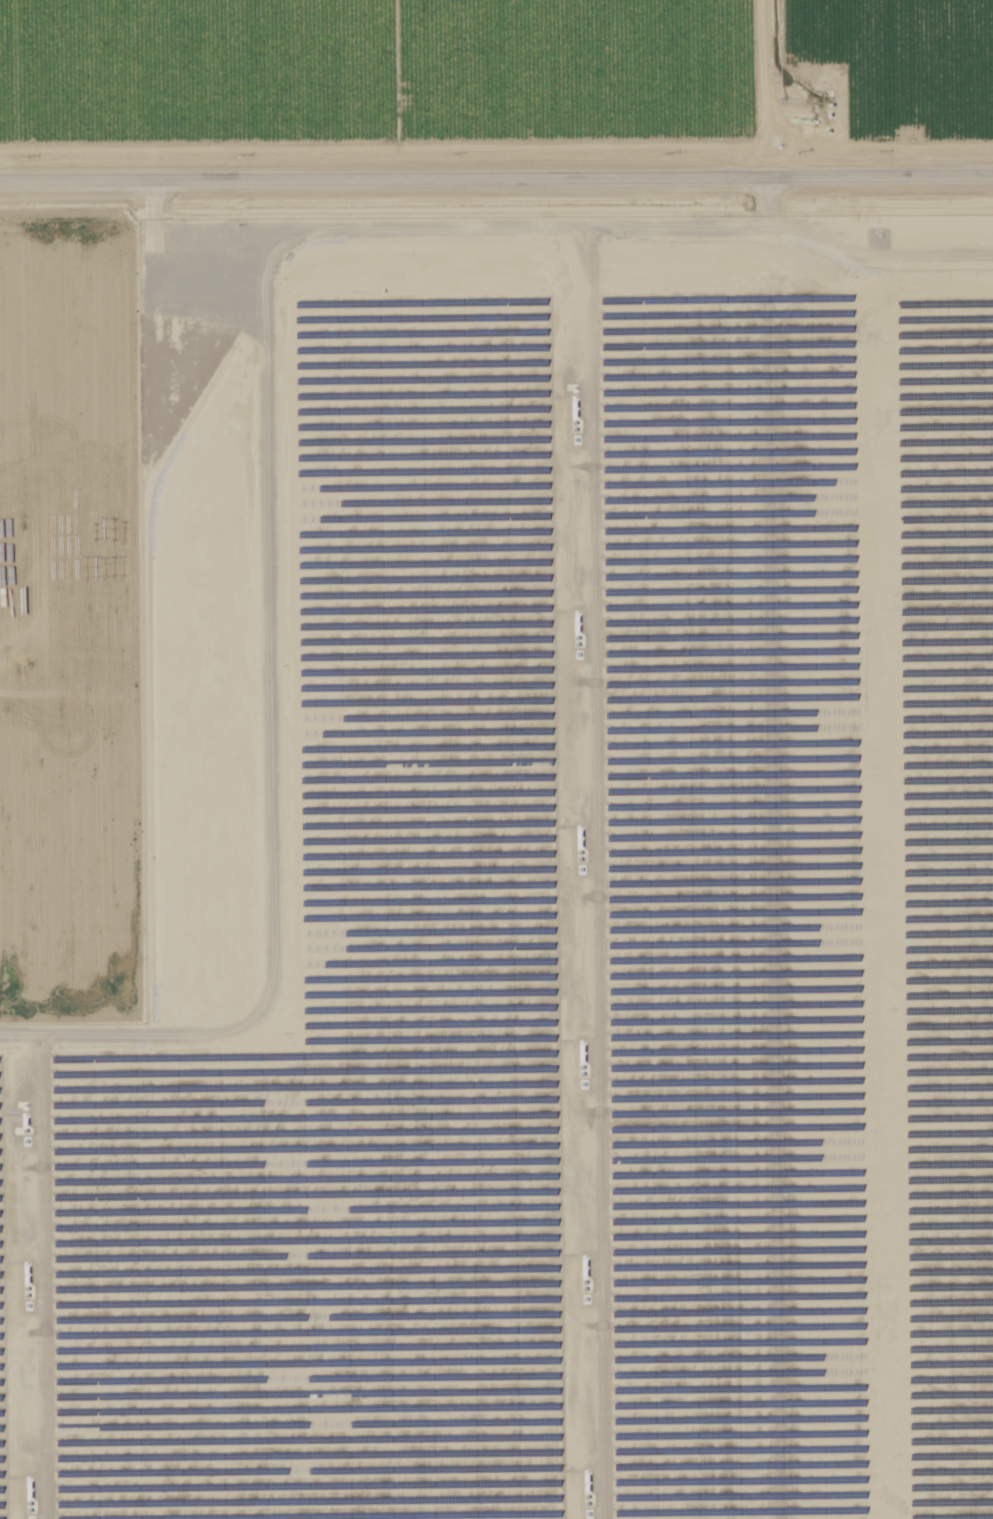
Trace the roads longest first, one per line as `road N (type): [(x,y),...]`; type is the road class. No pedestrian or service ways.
road 1 (residential): [(0,191),(992,186)]

